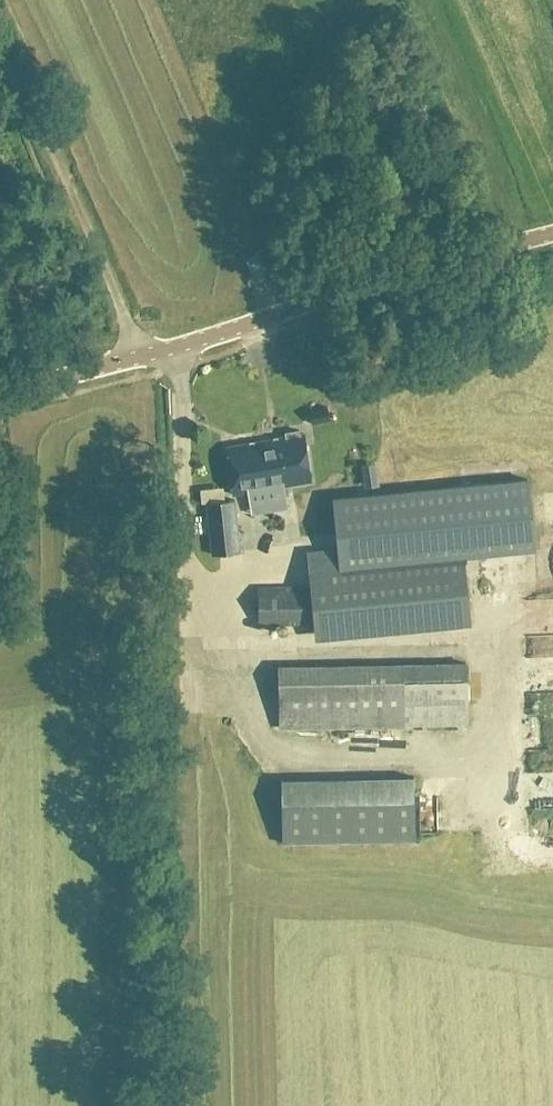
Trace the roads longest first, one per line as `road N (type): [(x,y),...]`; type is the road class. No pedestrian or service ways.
road 1 (unclassified): [(0,394),(552,233)]

